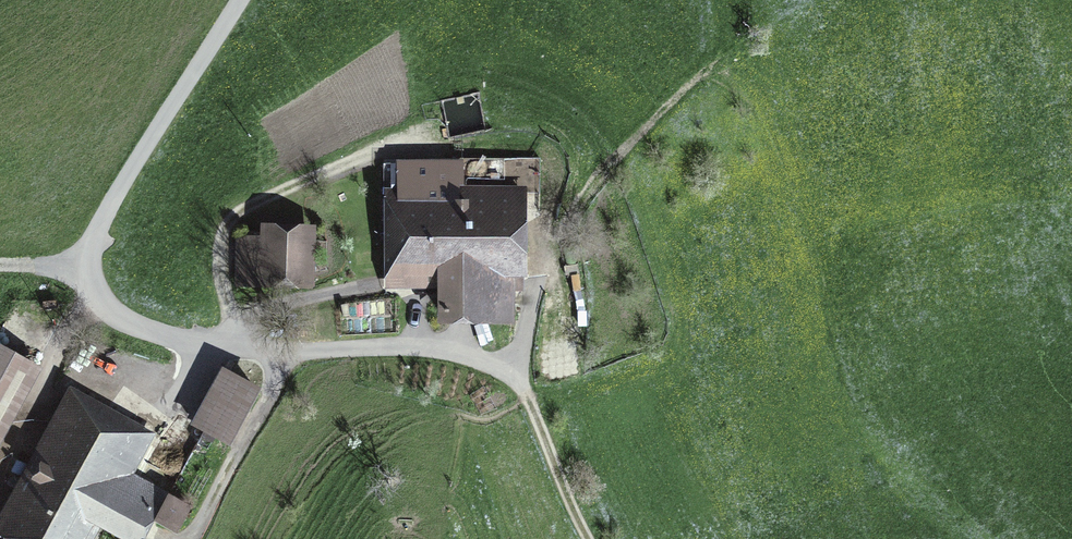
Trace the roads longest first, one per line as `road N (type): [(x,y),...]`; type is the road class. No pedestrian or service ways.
road 1 (track): [(438,348),(416,307),(369,287),(252,315),(224,345),(231,220),(384,152),(542,151),(555,168),(535,292),(519,351),(504,374)]
road 2 (unclassified): [(504,374),(477,356),(438,348),(291,351),(179,341),(125,322),(102,299),(91,261),(109,205),(240,0)]
road 3 (track): [(589,538),(534,405),(504,374)]

